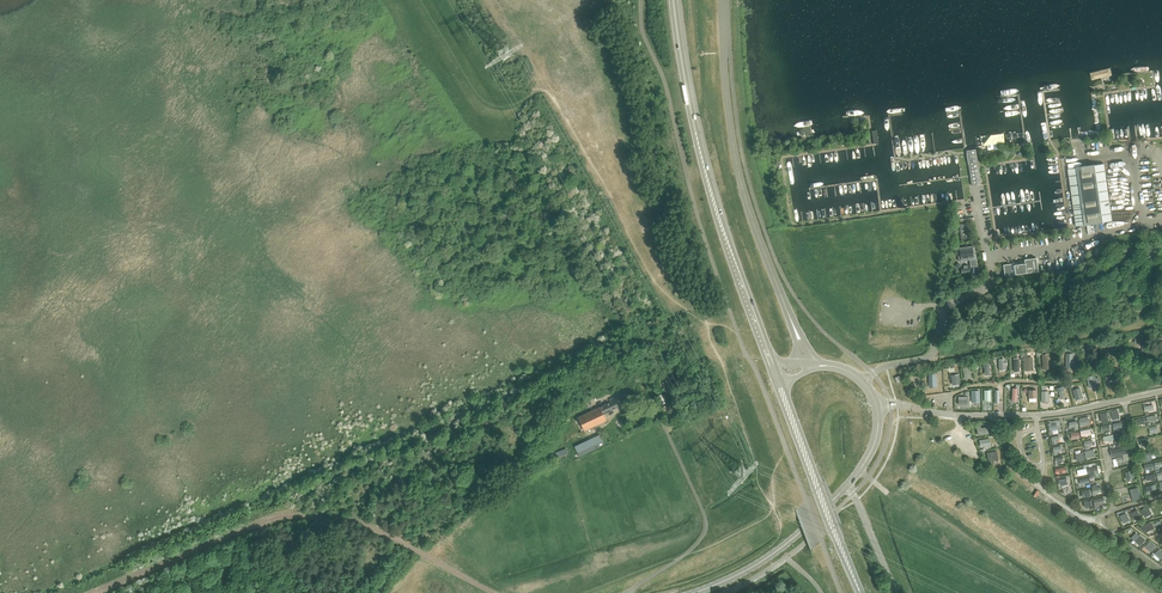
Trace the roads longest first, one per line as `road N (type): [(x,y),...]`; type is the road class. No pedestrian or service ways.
road 1 (track): [(418,0),(488,104),(505,108),(538,91),(552,95),(654,282),(706,322),(736,329)]
road 2 (primary): [(777,377),(709,190),(675,0)]
road 3 (unclassified): [(806,366),(736,161),(721,0)]
road 4 (unclassified): [(1161,390),(1037,415),(877,404)]
road 5 (track): [(929,358),(1161,327)]
road 6 (primary): [(860,592),(777,377)]
road 7 (unclassified): [(629,592),(687,553),(706,525),(662,422)]
road 8 (unclassified): [(694,592),(758,564),(849,483)]
road 9 (unclassified): [(863,380),(929,358),(943,314),(963,299)]

